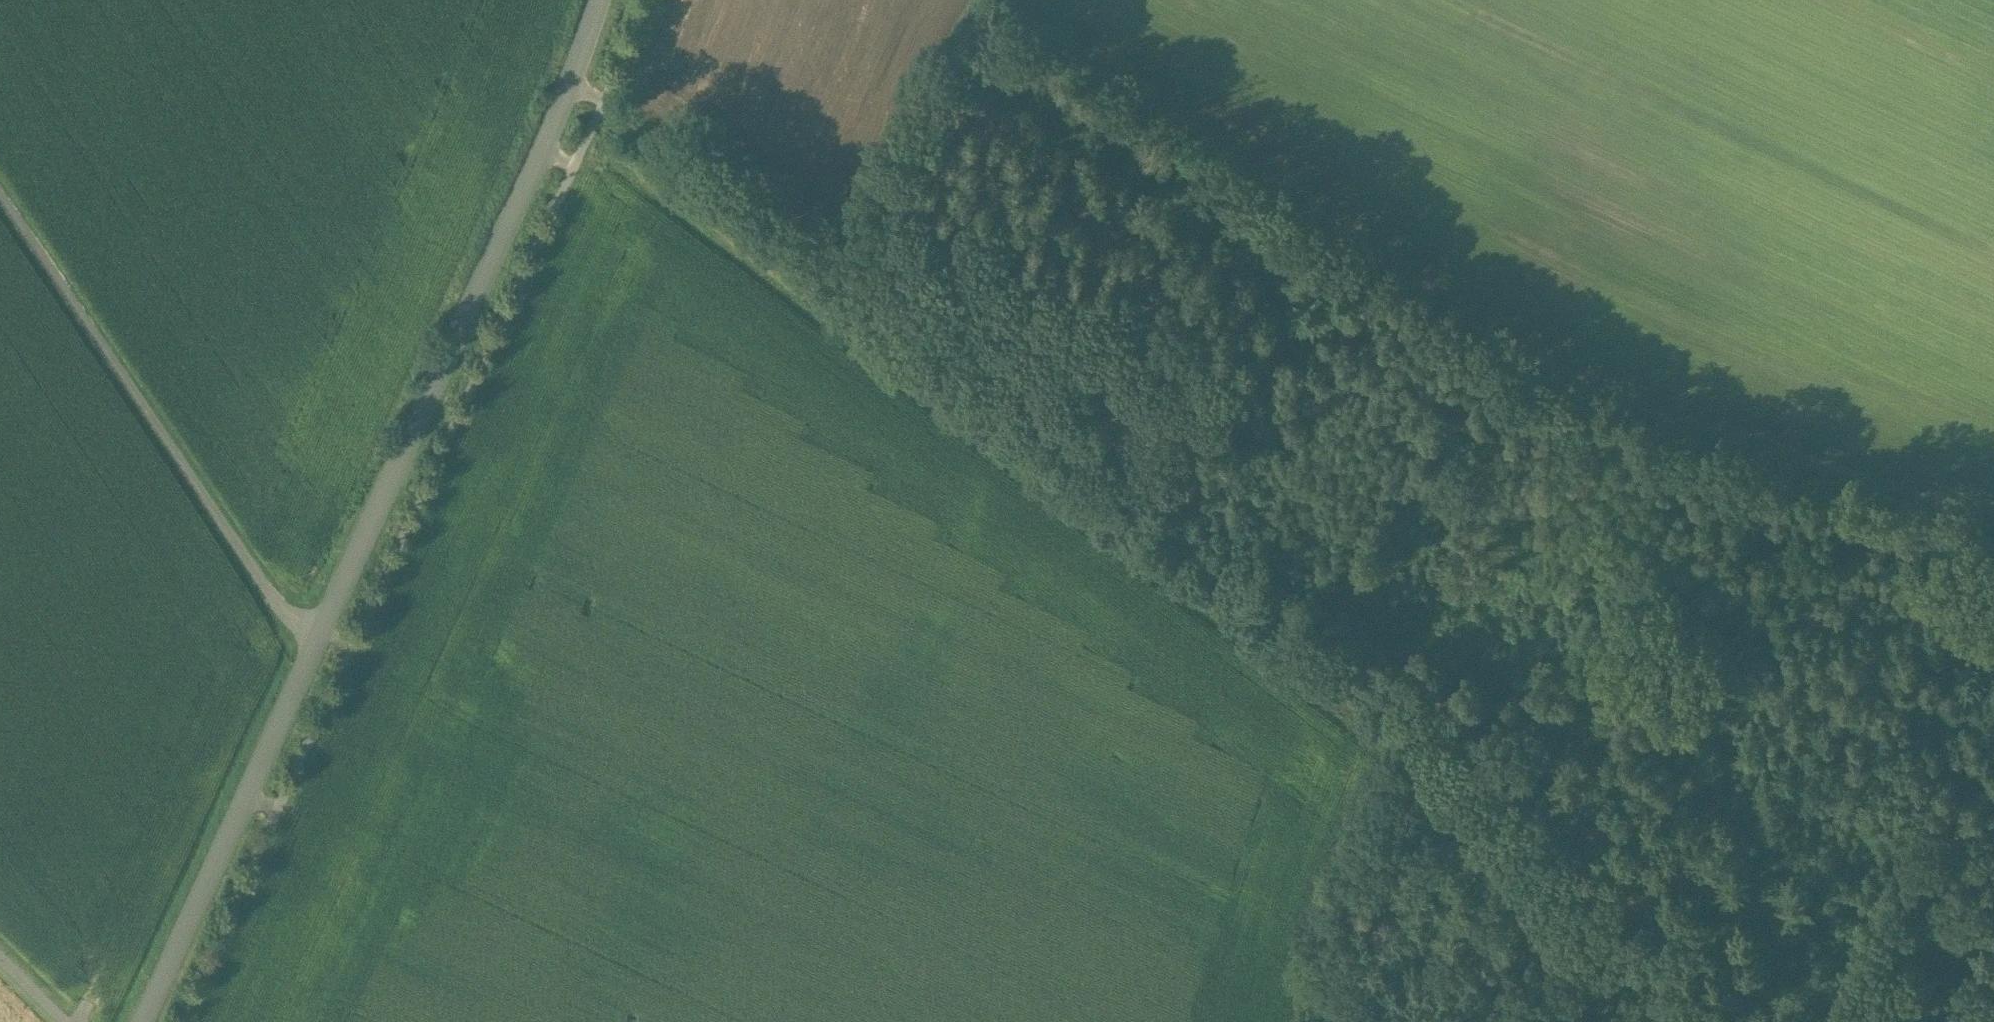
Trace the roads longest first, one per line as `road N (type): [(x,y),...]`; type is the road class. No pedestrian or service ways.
road 1 (tertiary): [(148,1021),(316,631),(491,269),(599,0)]

